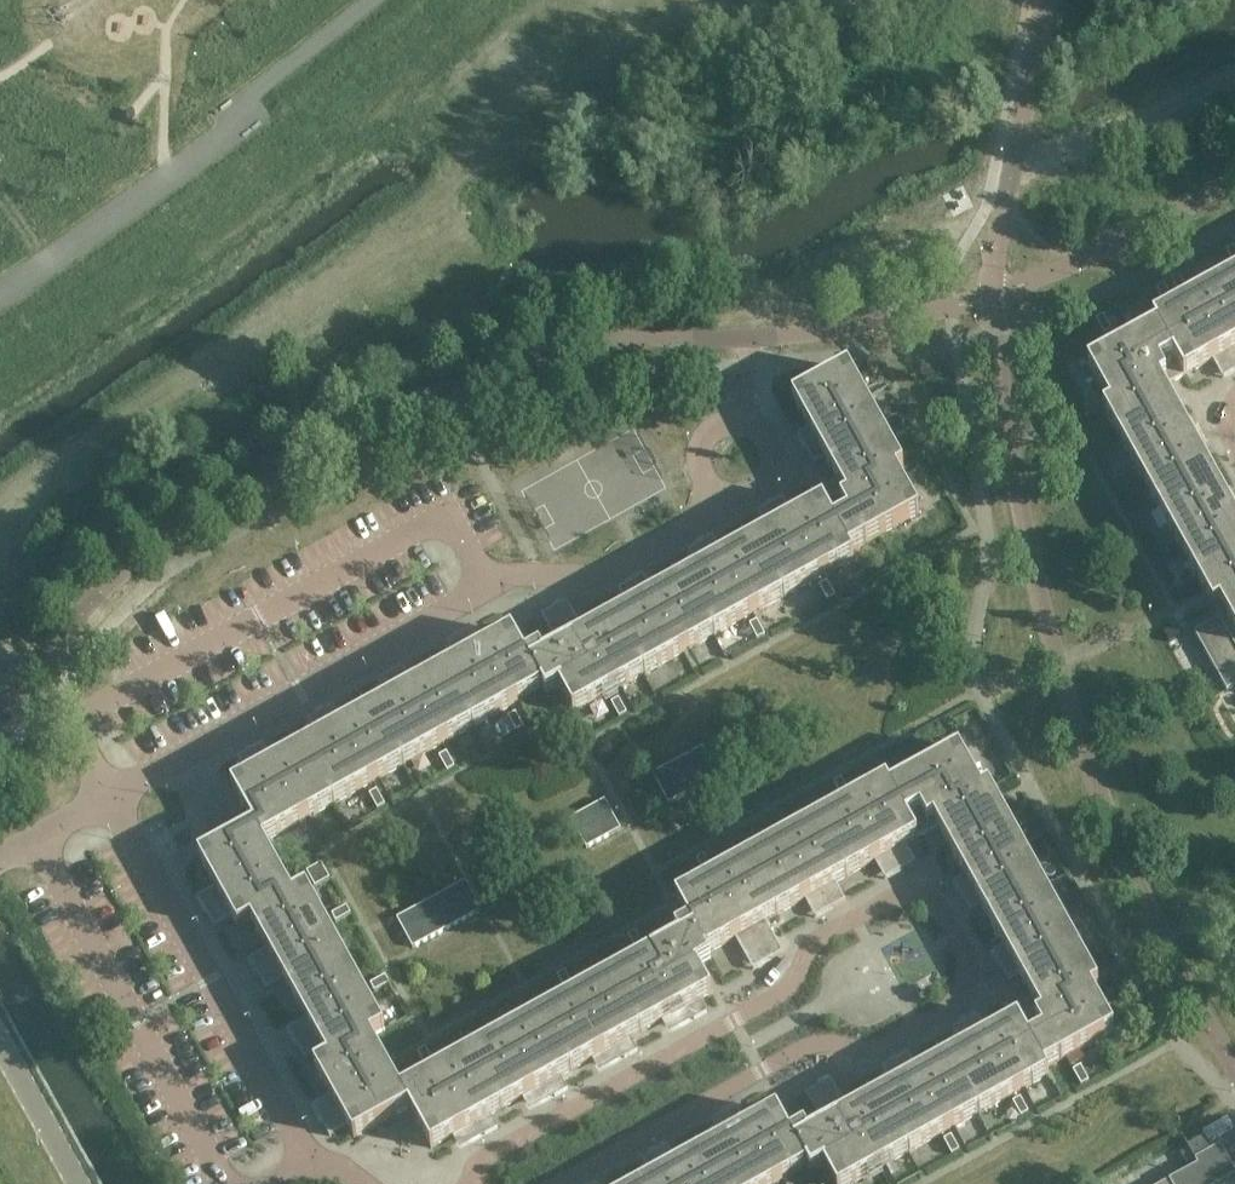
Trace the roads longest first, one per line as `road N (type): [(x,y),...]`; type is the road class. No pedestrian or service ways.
road 1 (residential): [(554,1183),(814,1043),(867,1055),(976,991),(978,961),(923,894),(896,893),(814,936),(796,981),(735,1020),(480,1161)]
road 2 (residential): [(107,799),(492,587),(535,573),(598,575),(715,495)]
road 3 (motorway): [(0,287),(388,0)]
road 4 (motorway): [(0,256),(347,0)]
road 5 (residential): [(107,799),(311,1159)]
road 6 (residential): [(228,1183),(37,838)]
road 7 (motorway): [(0,142),(210,0)]
road 8 (residential): [(76,1183),(0,1043)]
road 9 (residential): [(715,495),(738,500),(760,493),(774,474),(776,452),(766,431),(747,419)]
road 10 (motorway): [(0,73),(111,0)]

